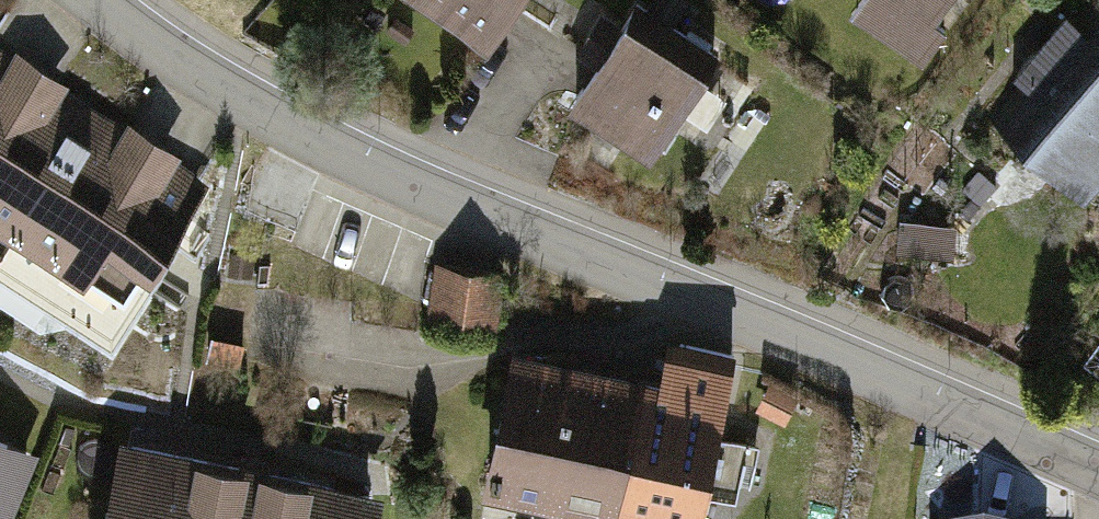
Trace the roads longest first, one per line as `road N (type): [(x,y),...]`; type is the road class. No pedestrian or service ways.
road 1 (residential): [(1098,466),(475,219),(198,77),(97,0)]

